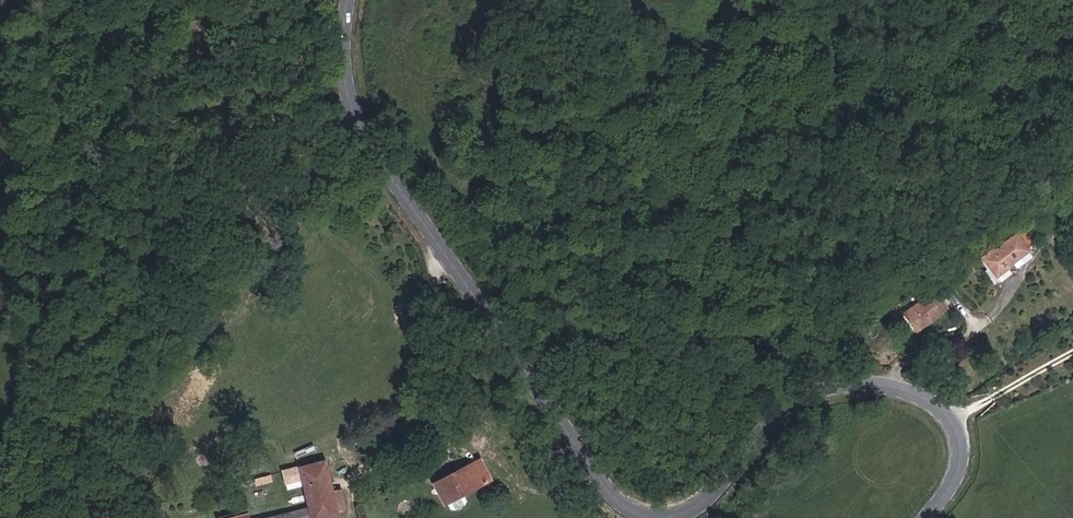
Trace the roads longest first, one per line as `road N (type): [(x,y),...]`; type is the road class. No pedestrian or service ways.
road 1 (tertiary): [(923,517),(952,485),(961,457),(957,428),(924,398),(869,383),(805,394),(687,511),(650,516),(613,496),(357,119),(344,61),(350,0)]

